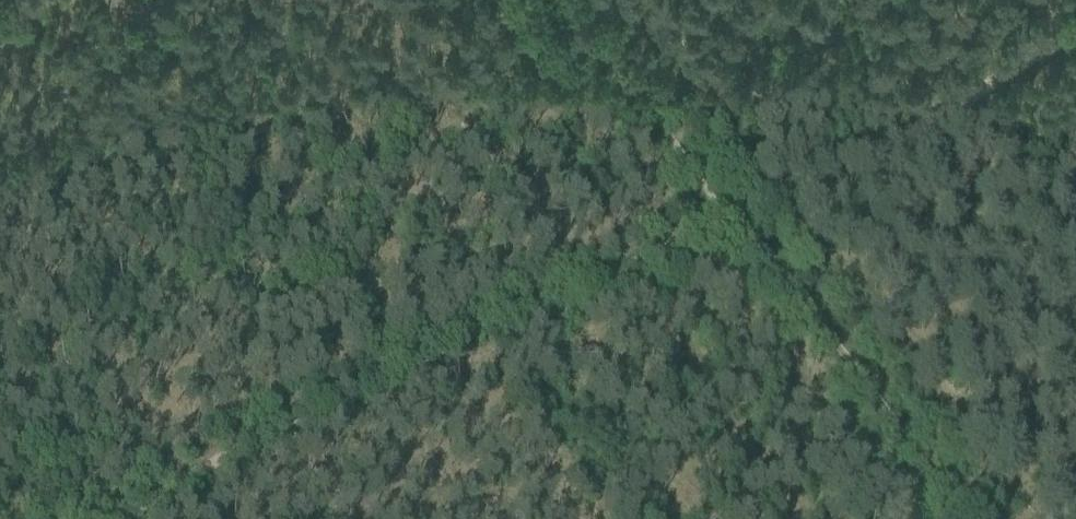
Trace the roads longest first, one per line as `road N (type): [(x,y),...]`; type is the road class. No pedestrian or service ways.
road 1 (track): [(135,518),(271,439),(741,224)]
road 2 (track): [(741,224),(1075,36)]
road 3 (track): [(983,518),(741,224)]
road 4 (track): [(741,224),(560,0)]

